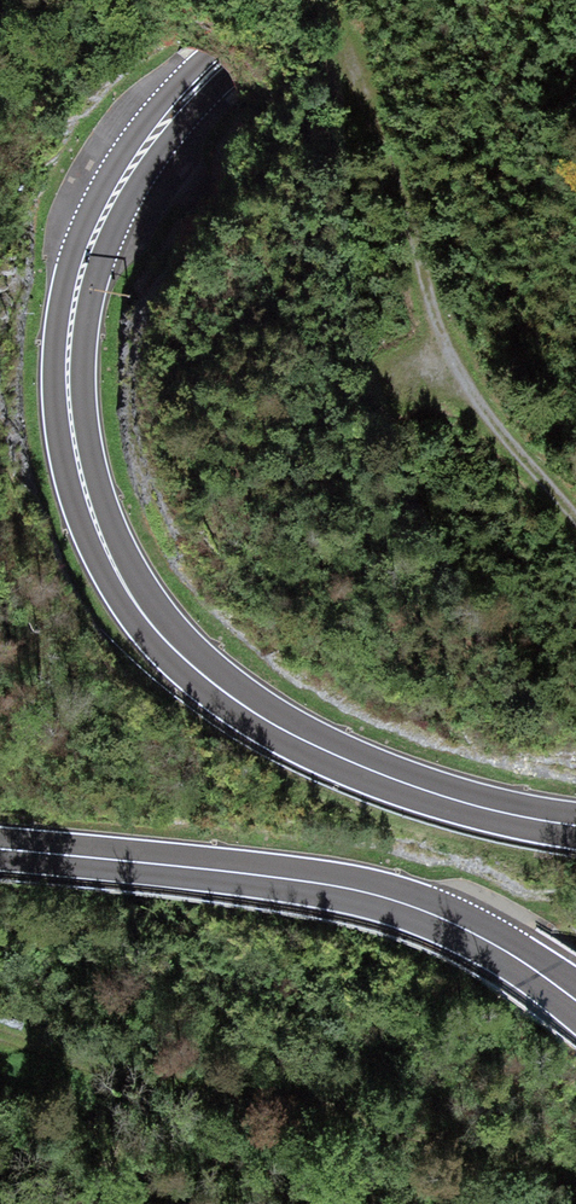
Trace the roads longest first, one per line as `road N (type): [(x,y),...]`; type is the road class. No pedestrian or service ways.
road 1 (primary): [(575,828),(415,788),(267,720),(157,631),(104,546),(71,421),(77,288),(133,164),(218,64)]
road 2 (primary): [(0,850),(370,894),(474,933),(575,999)]
road 3 (track): [(335,21),(455,364),(516,454),(575,518)]

